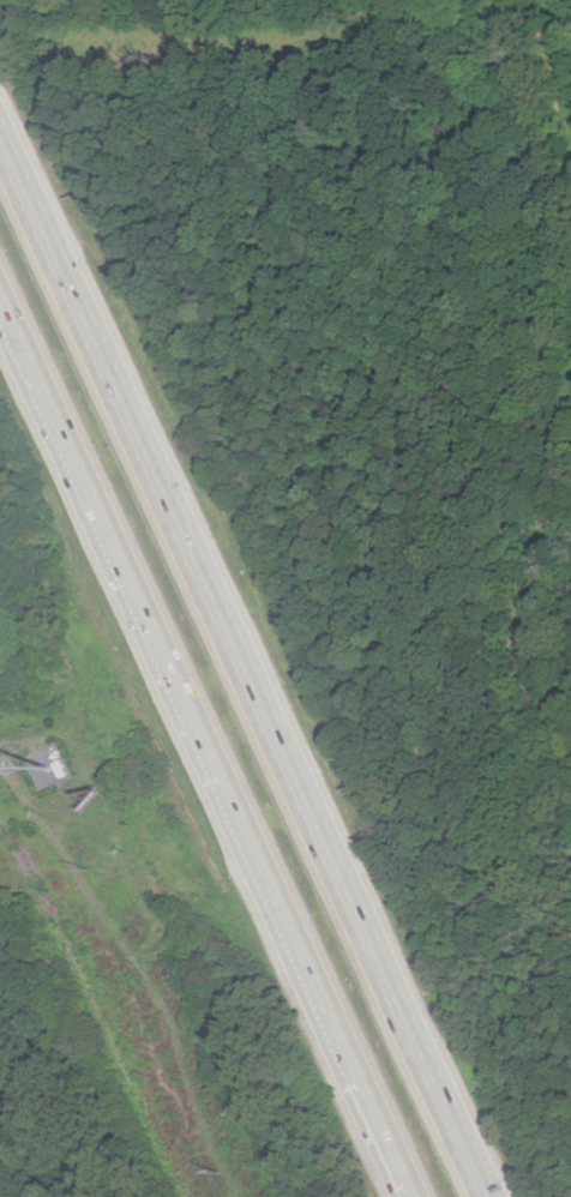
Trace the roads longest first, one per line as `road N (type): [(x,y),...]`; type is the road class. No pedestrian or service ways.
road 1 (motorway): [(489,1196),(0,136)]
road 2 (motorway): [(0,304),(410,1196)]

